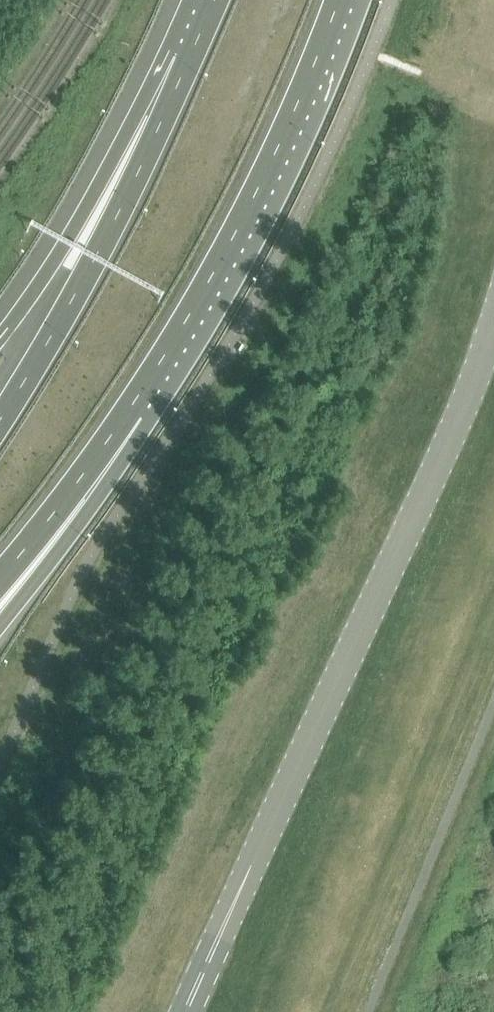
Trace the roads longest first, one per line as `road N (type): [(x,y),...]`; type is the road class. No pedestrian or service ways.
road 1 (unclassified): [(493,326),(188,1011)]
road 2 (motorway): [(130,409),(279,145),(339,0)]
road 3 (motorway): [(192,55),(119,212),(0,417)]
road 4 (motorway): [(192,55),(0,336)]
road 5 (motorway): [(0,614),(130,409)]
road 6 (motorway): [(0,578),(130,409)]

